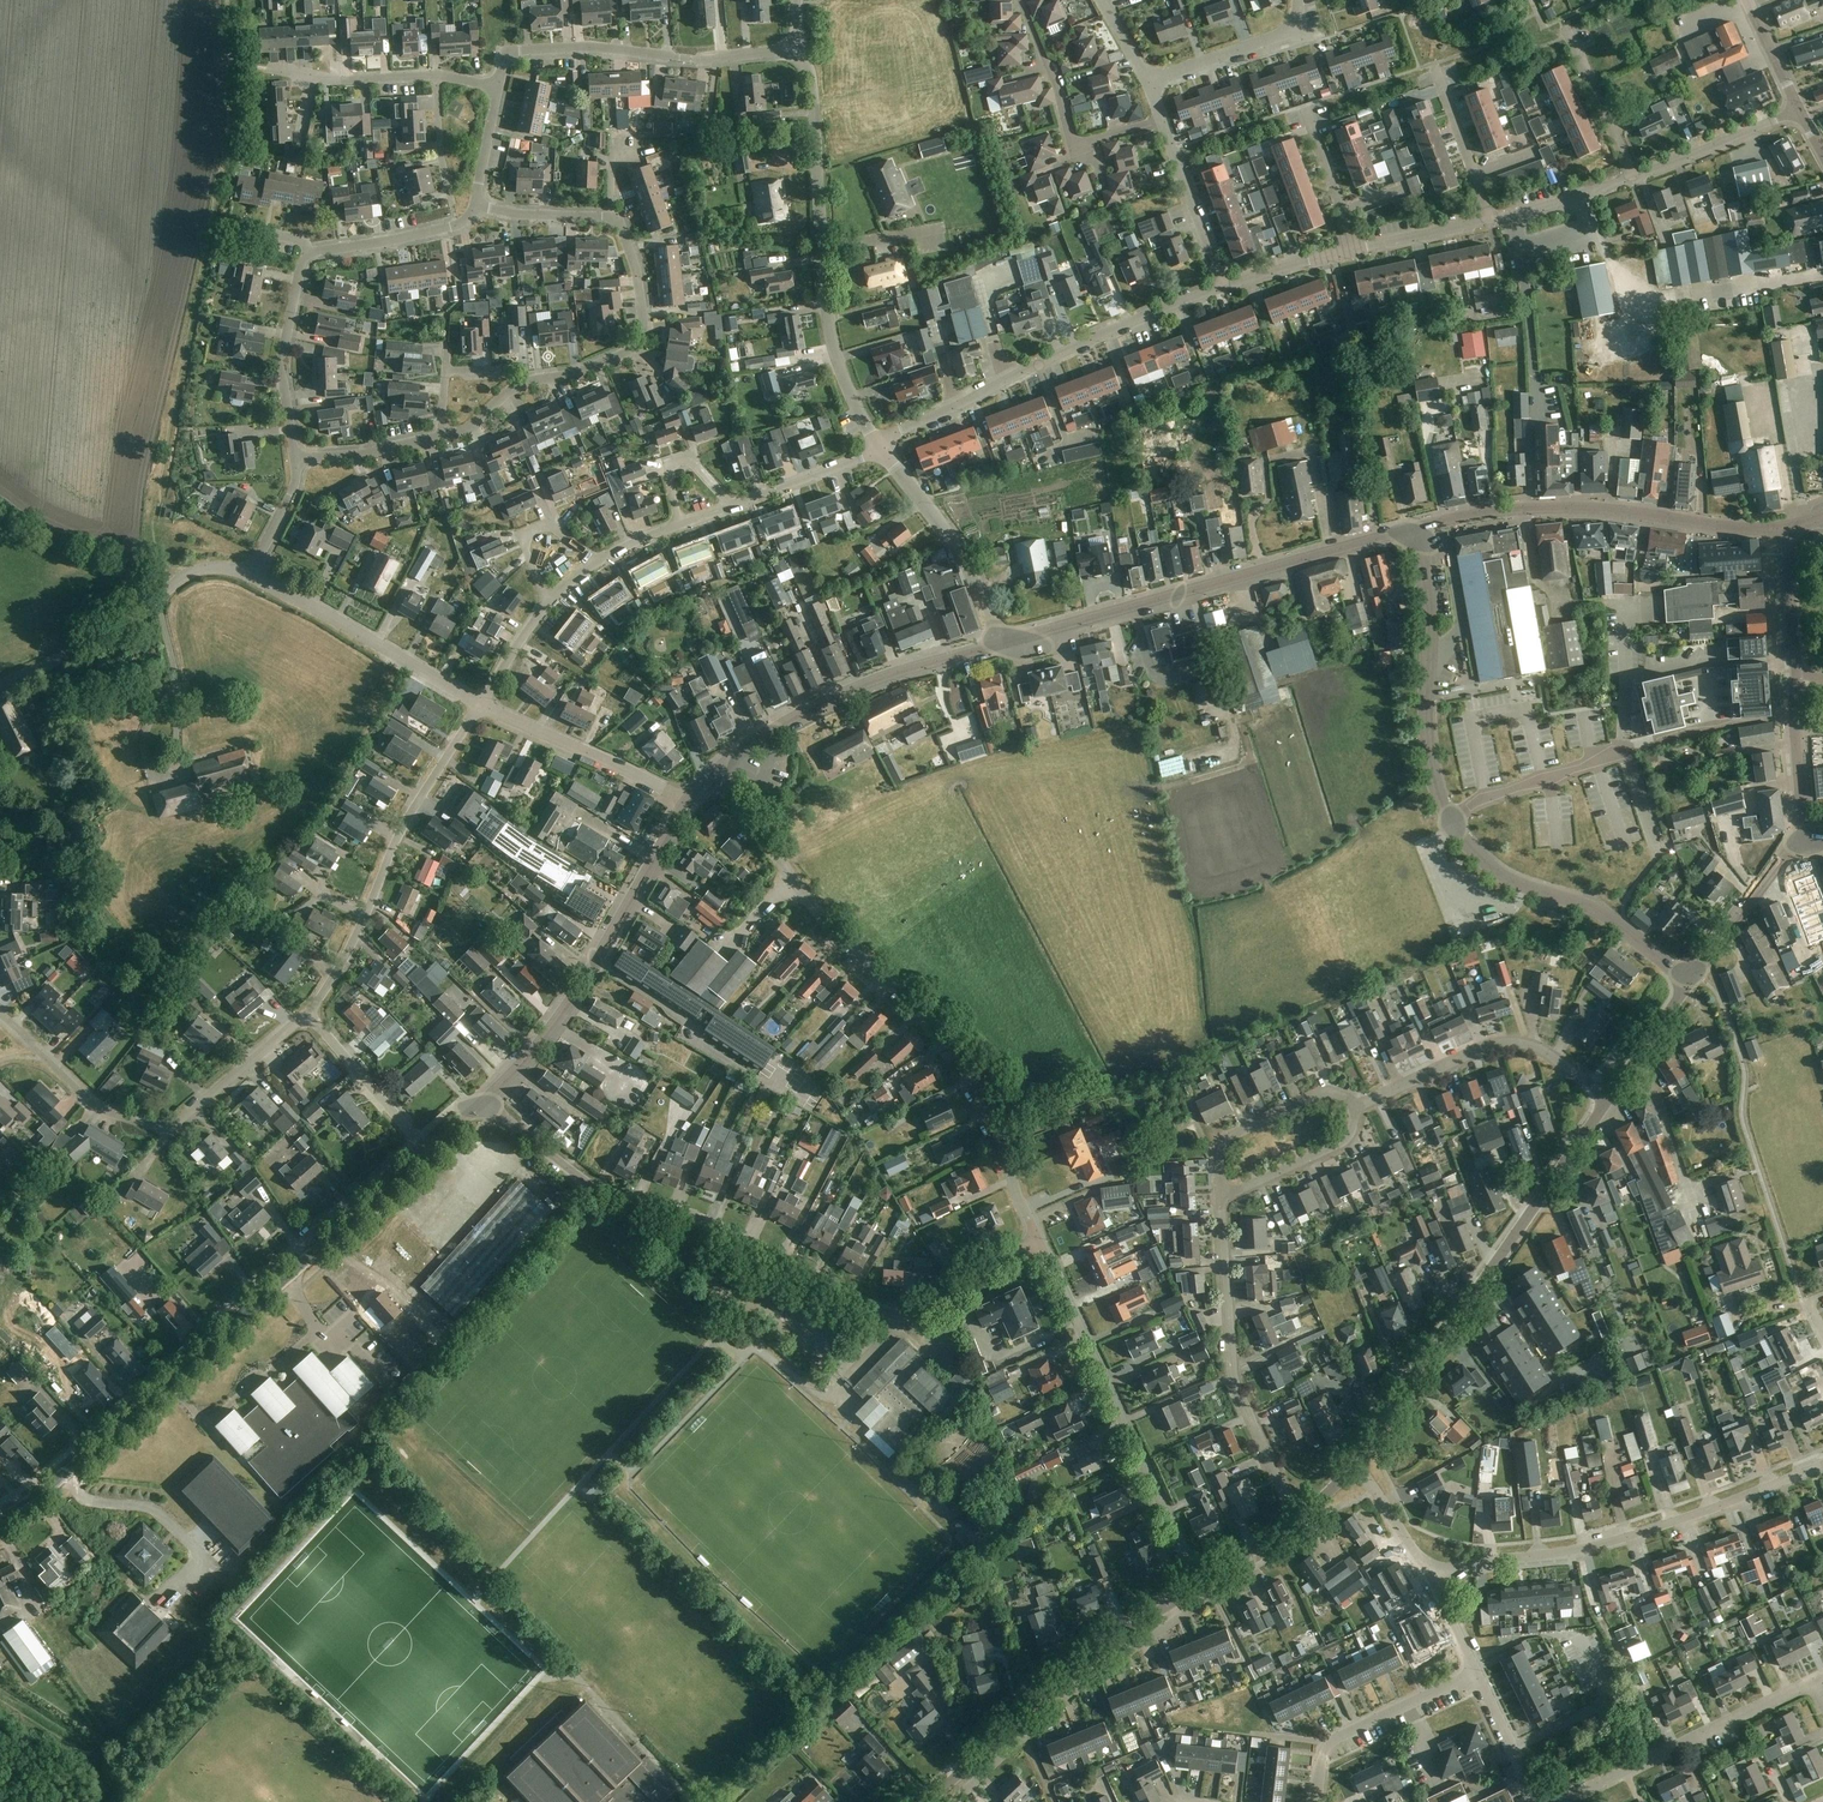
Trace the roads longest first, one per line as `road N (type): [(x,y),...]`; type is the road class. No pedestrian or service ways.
road 1 (residential): [(1037,1237),(931,1310),(897,1315),(688,1214),(600,1190),(482,1101)]
road 2 (residential): [(1037,1237),(977,1071),(836,932),(716,772)]
road 3 (tertiary): [(0,1521),(72,1467),(426,1151)]
road 4 (residential): [(1354,1468),(1609,1098)]
road 5 (tertiary): [(1002,643),(1414,529)]
road 6 (residential): [(880,445),(851,395),(829,329),(812,85),(801,48)]
road 7 (residential): [(1431,1582),(1477,1562),(1642,1531),(1822,1465)]
road 8 (residential): [(308,1013),(168,1130),(99,1109),(0,1012)]
road 9 (residential): [(1202,1582),(1037,1237)]
road 10 (residential): [(880,445),(1057,354),(1223,286)]
road 11 (tertiary): [(1414,529),(1480,514),(1566,507),(1741,528),(1785,526)]
road 12 (tertiary): [(482,1101),(557,1018),(688,799)]
road 13 (residential): [(441,437),(473,426),(518,385),(571,375),(641,343),(639,280),(617,217),(610,217)]
road 14 (residential): [(479,704),(405,822),(349,951),(308,1013)]
road 15 (residential): [(932,1801),(1062,1680),(1202,1582)]
road 16 (residential): [(954,1801),(1081,1686),(1211,1598),(1202,1582)]
road 17 (residential): [(1298,1518),(1233,1378),(1221,1198)]
road 18 (residential): [(498,87),(507,51),(589,45),(685,58),(801,48)]
road 19 (tertiary): [(716,772),(762,731),(863,684),(1002,643)]
road 20 (residential): [(1451,820),(1428,748),(1428,618),(1414,529)]
road 21 (residential): [(1688,981),(1606,913),(1500,875),(1451,820)]
road 22 (residential): [(1354,1109),(1514,1042),(1540,1048),(1609,1098)]
road 23 (residential): [(1562,1801),(1813,1680)]
road 24 (residential): [(249,575),(479,704)]
road 25 (residential): [(1022,0),(1073,145),(1163,119)]
road 26 (residential): [(1002,643),(968,566),(880,445)]
road 27 (residential): [(479,704),(688,799)]
road 28 (residential): [(1317,1801),(1328,1744),(1475,1672)]
road 29 (unclassified): [(0,684),(103,640),(181,577)]
road 30 (residential): [(295,459),(282,361),(309,252)]
road 31 (residential): [(1354,1109),(1339,1096),(1322,1094),(1229,1138),(1220,1151),(1221,1198)]
road 32 (residential): [(1451,820),(1486,798),(1625,753)]
road 33 (residential): [(1149,83),(1295,29),(1299,0)]
road 34 (residential): [(1688,981),(1805,839)]
road 35 (residential): [(426,1151),(308,1013)]
road 36 (residential): [(309,252),(457,225),(475,204)]
road 37 (residential): [(1634,176),(1799,110)]
road 38 (residential): [(1223,286),(1163,119)]
road 39 (residential): [(1510,1748),(1603,1701),(1604,1686),(1579,1637)]
road 40 (residential): [(1221,1198),(1342,1142),(1354,1109)]
road 41 (tertiary): [(1805,839),(1797,673)]
road 42 (residential): [(547,604),(520,538),(547,523),(595,562)]
road 43 (residential): [(1634,176),(1564,29)]
road 44 (residential): [(731,505),(880,445)]
road 45 (residential): [(1490,219),(1634,176)]
road 46 (residential): [(731,505),(685,456),(668,462),(678,525)]
road 47 (residential): [(1625,753),(1624,604)]
road 48 (residential): [(295,459),(441,437)]
road 49 (tertiary): [(1797,673),(1785,526)]
road 50 (residential): [(1609,1098),(1688,981)]
road 51 (residential): [(1354,250),(1490,219)]
road 52 (residential): [(1431,1582),(1354,1468)]
road 53 (residential): [(1223,286),(1354,250)]
road 54 (residential): [(610,217),(475,204)]
road 55 (residential): [(452,205),(436,75)]
road 56 (residential): [(249,575),(297,480),(295,459)]
road 57 (residential): [(436,75),(312,75)]
road 58 (tertiary): [(1799,110),(1747,0)]
road 59 (residential): [(479,704),(547,604)]

